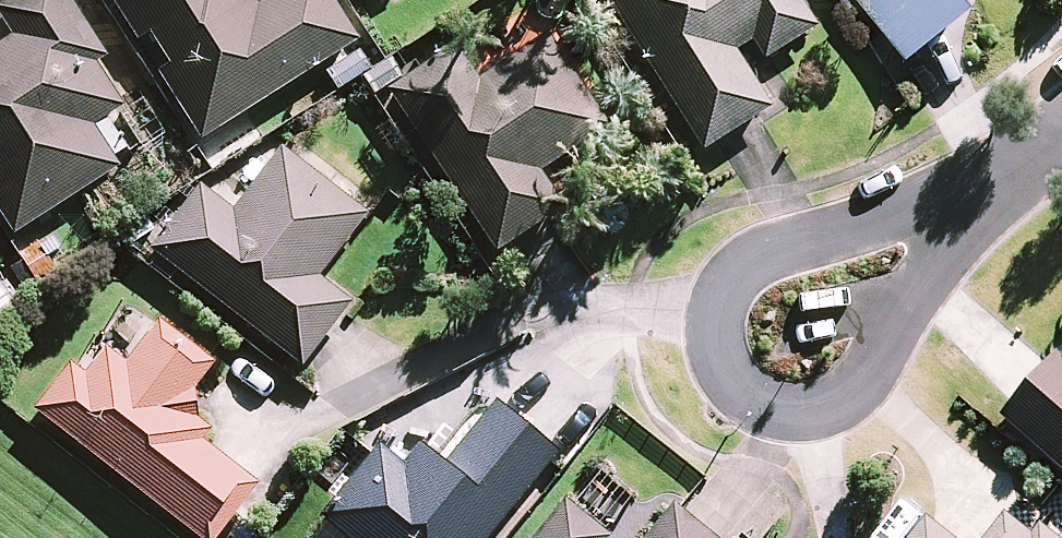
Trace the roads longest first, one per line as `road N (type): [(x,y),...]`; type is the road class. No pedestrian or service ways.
road 1 (residential): [(996,196),(866,376),(835,395),(797,399),(743,379),(721,337),(717,296),(741,260),(809,233)]
road 2 (residential): [(809,233),(996,196)]

